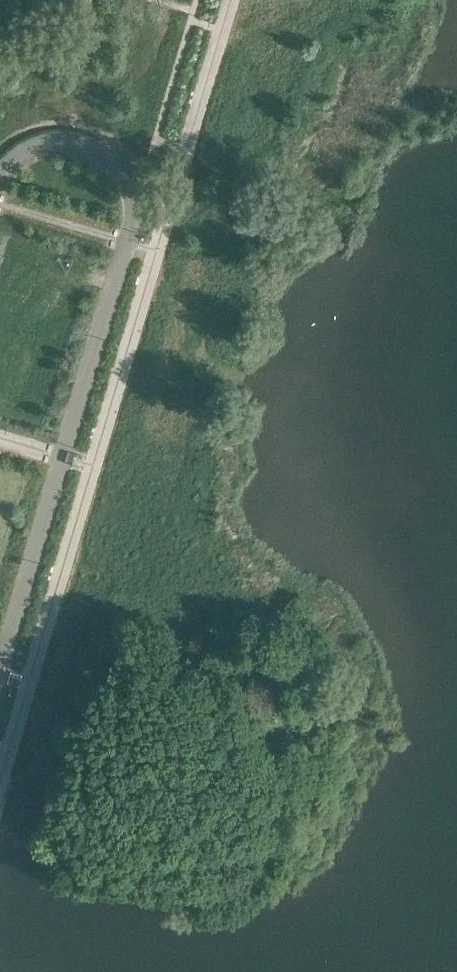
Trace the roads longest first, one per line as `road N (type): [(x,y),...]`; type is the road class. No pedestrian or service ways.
road 1 (unclassified): [(0,670),(132,215),(123,175),(82,145),(40,146),(0,172)]

